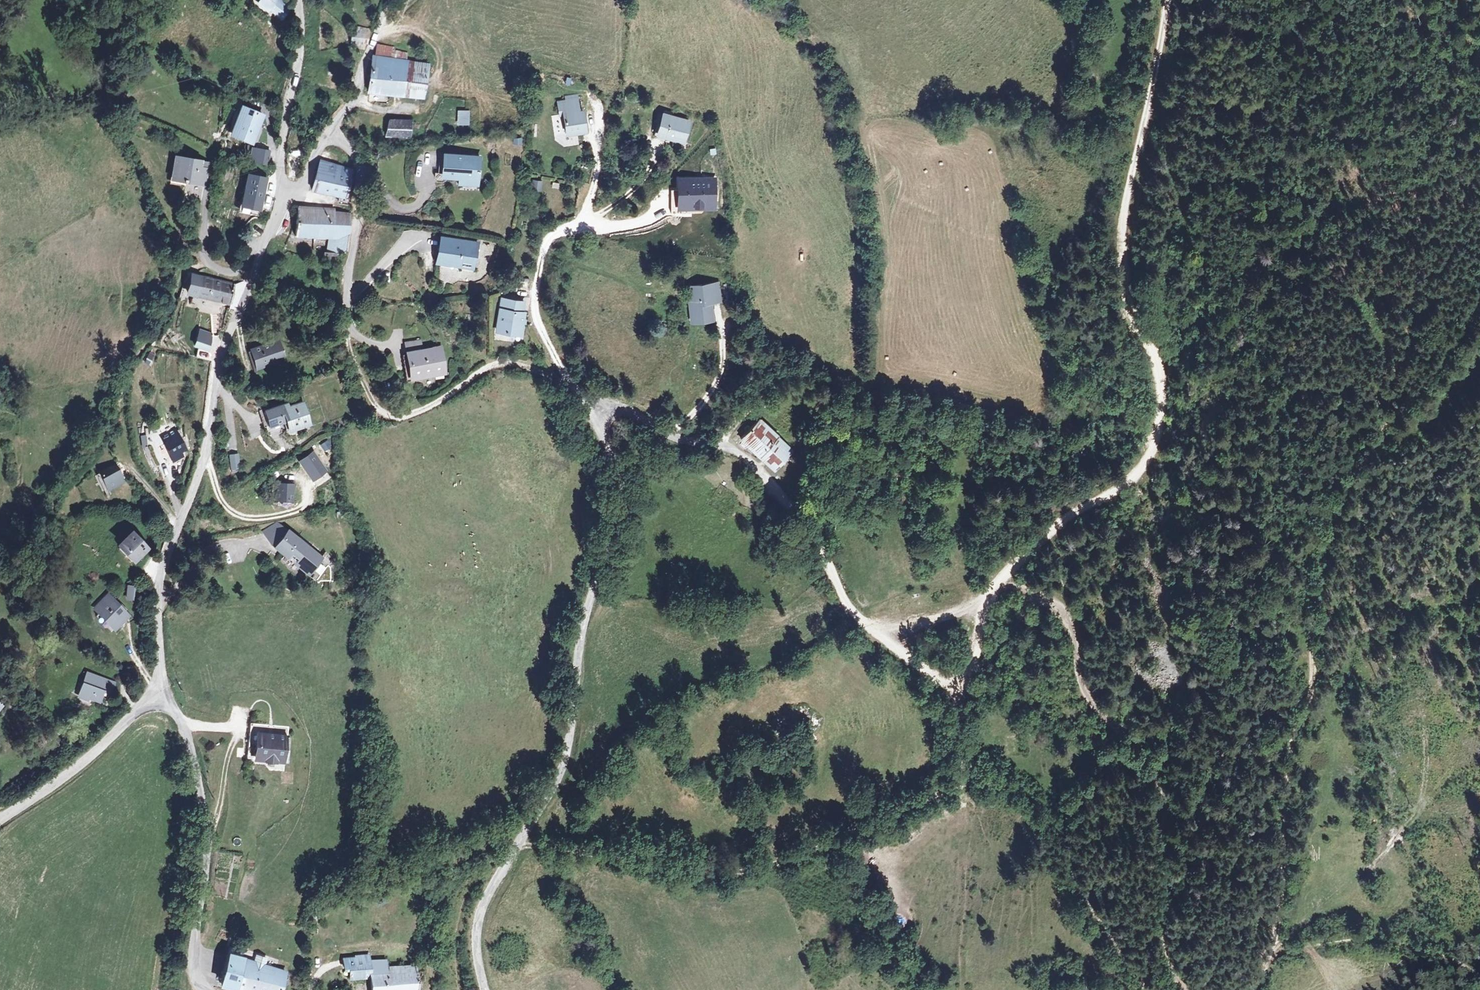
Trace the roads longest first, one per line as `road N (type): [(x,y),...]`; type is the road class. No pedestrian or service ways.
road 1 (track): [(953,683),(973,666),(993,589),(1061,518),(1124,479),(1157,416),(1151,352),(1123,285),(1122,229),(1165,0)]
road 2 (track): [(1264,956),(1290,756),(1318,688),(1316,609),(1328,529),(1479,292)]
road 3 (unclassified): [(486,989),(479,953),(487,902),(568,753),(583,618),(617,481),(598,428),(601,410)]
road 4 (unclassified): [(332,131),(359,165),(347,345),(380,411),(413,415),(503,364),(543,375),(601,410)]
road 5 (unclassified): [(158,698),(163,570),(205,457),(226,344),(285,194)]
road 6 (track): [(1003,577),(1074,614),(1096,705),(1139,739),(1155,766),(1169,921),(1188,989)]
road 7 (track): [(601,410),(628,411),(681,441),(726,446),(747,458),(819,547),(850,609),(935,680),(953,683)]
road 8 (track): [(0,561),(39,535),(44,498),(99,444),(153,364),(185,281),(208,263)]
road 9 (unclassified): [(158,698),(185,732),(199,878),(197,970),(206,989)]
road 10 (unclassified): [(0,819),(158,698)]
road 11 (unclassified): [(285,194),(280,157),(297,64),(295,0)]
road 12 (unclassified): [(332,131),(355,98),(391,0)]

